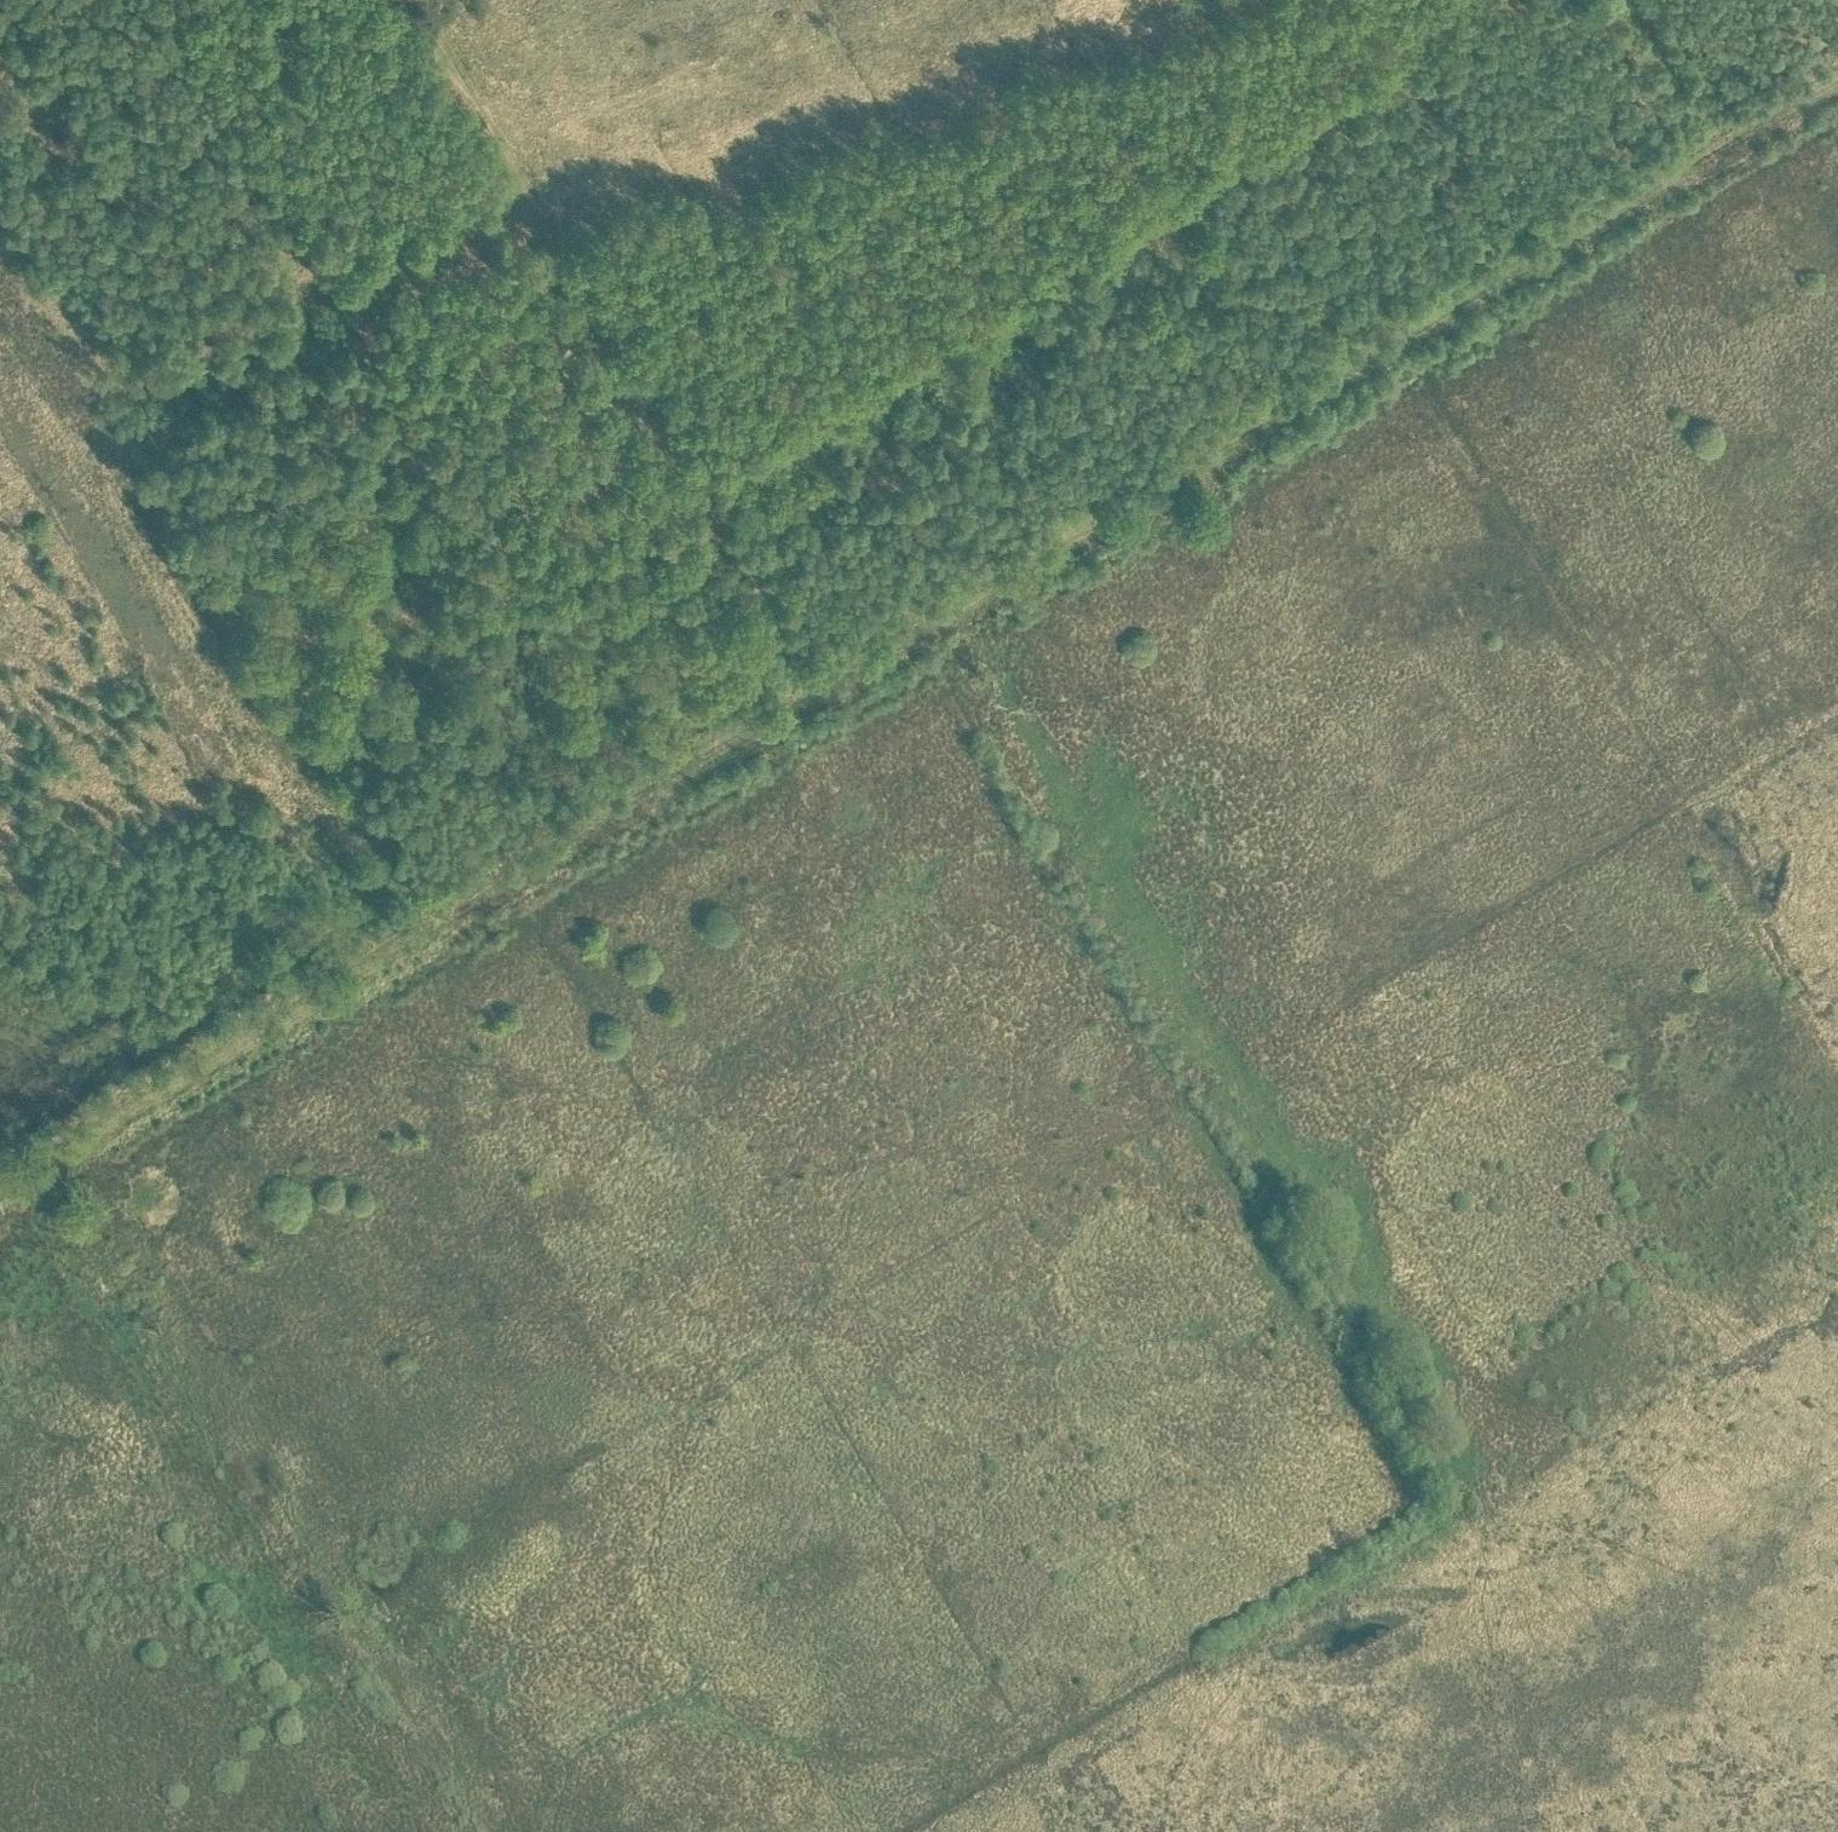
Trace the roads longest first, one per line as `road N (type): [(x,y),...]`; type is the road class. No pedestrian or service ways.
road 1 (track): [(0,1189),(815,686),(1837,73)]
road 2 (track): [(405,0),(815,686)]
road 3 (track): [(1716,141),(1629,0)]

